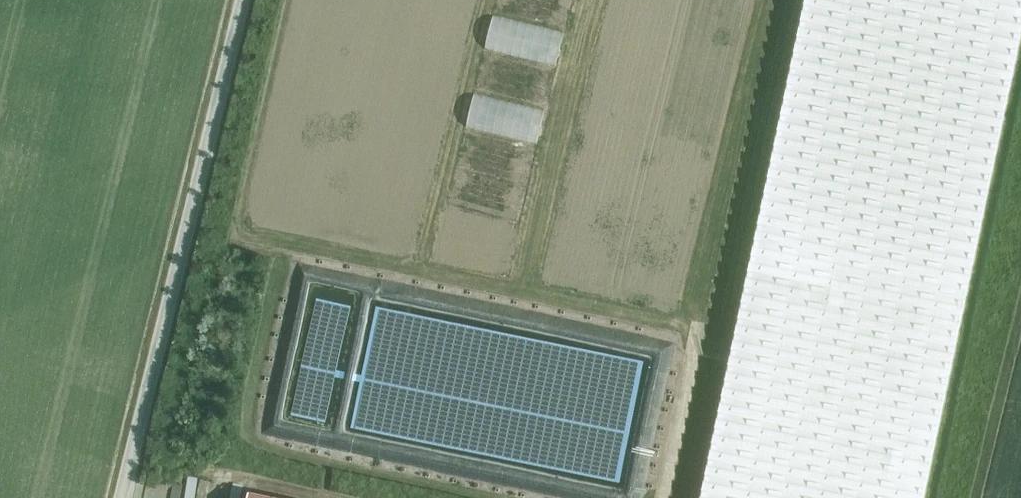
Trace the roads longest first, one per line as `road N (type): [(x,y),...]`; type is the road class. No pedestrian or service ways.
road 1 (unclassified): [(124,497),(240,0)]

